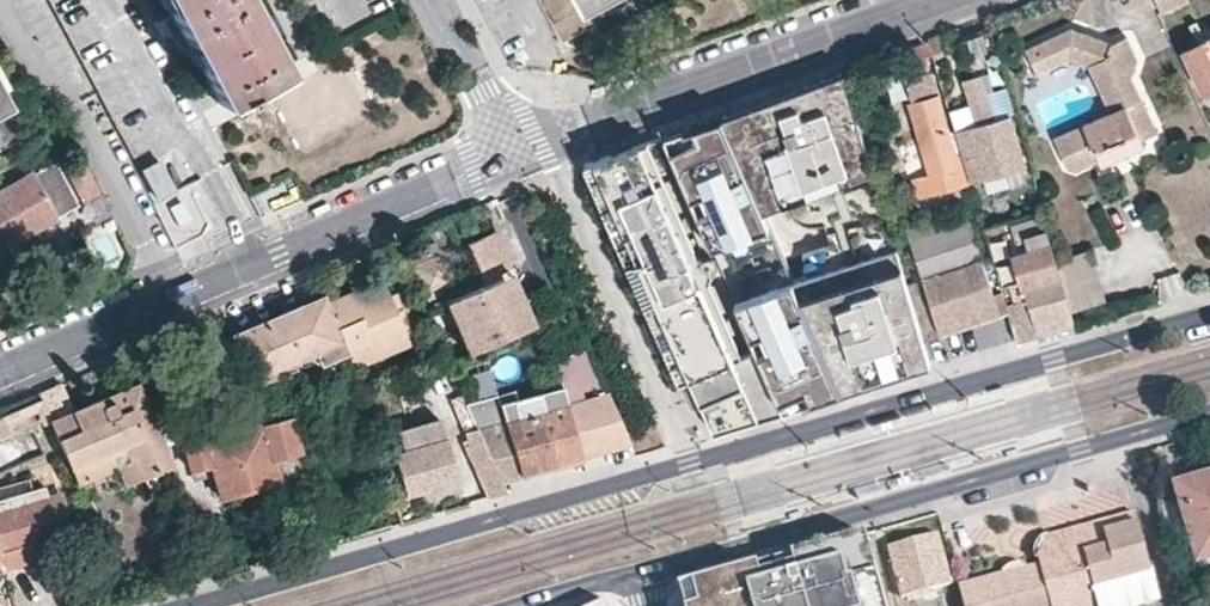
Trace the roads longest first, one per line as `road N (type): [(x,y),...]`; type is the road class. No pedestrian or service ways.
road 1 (primary): [(1209,312),(189,605)]
road 2 (primary): [(635,575),(1209,413)]
road 3 (residential): [(0,369),(515,150)]
road 4 (residential): [(515,150),(937,0)]
road 5 (residential): [(515,150),(471,56),(446,36),(427,0)]

